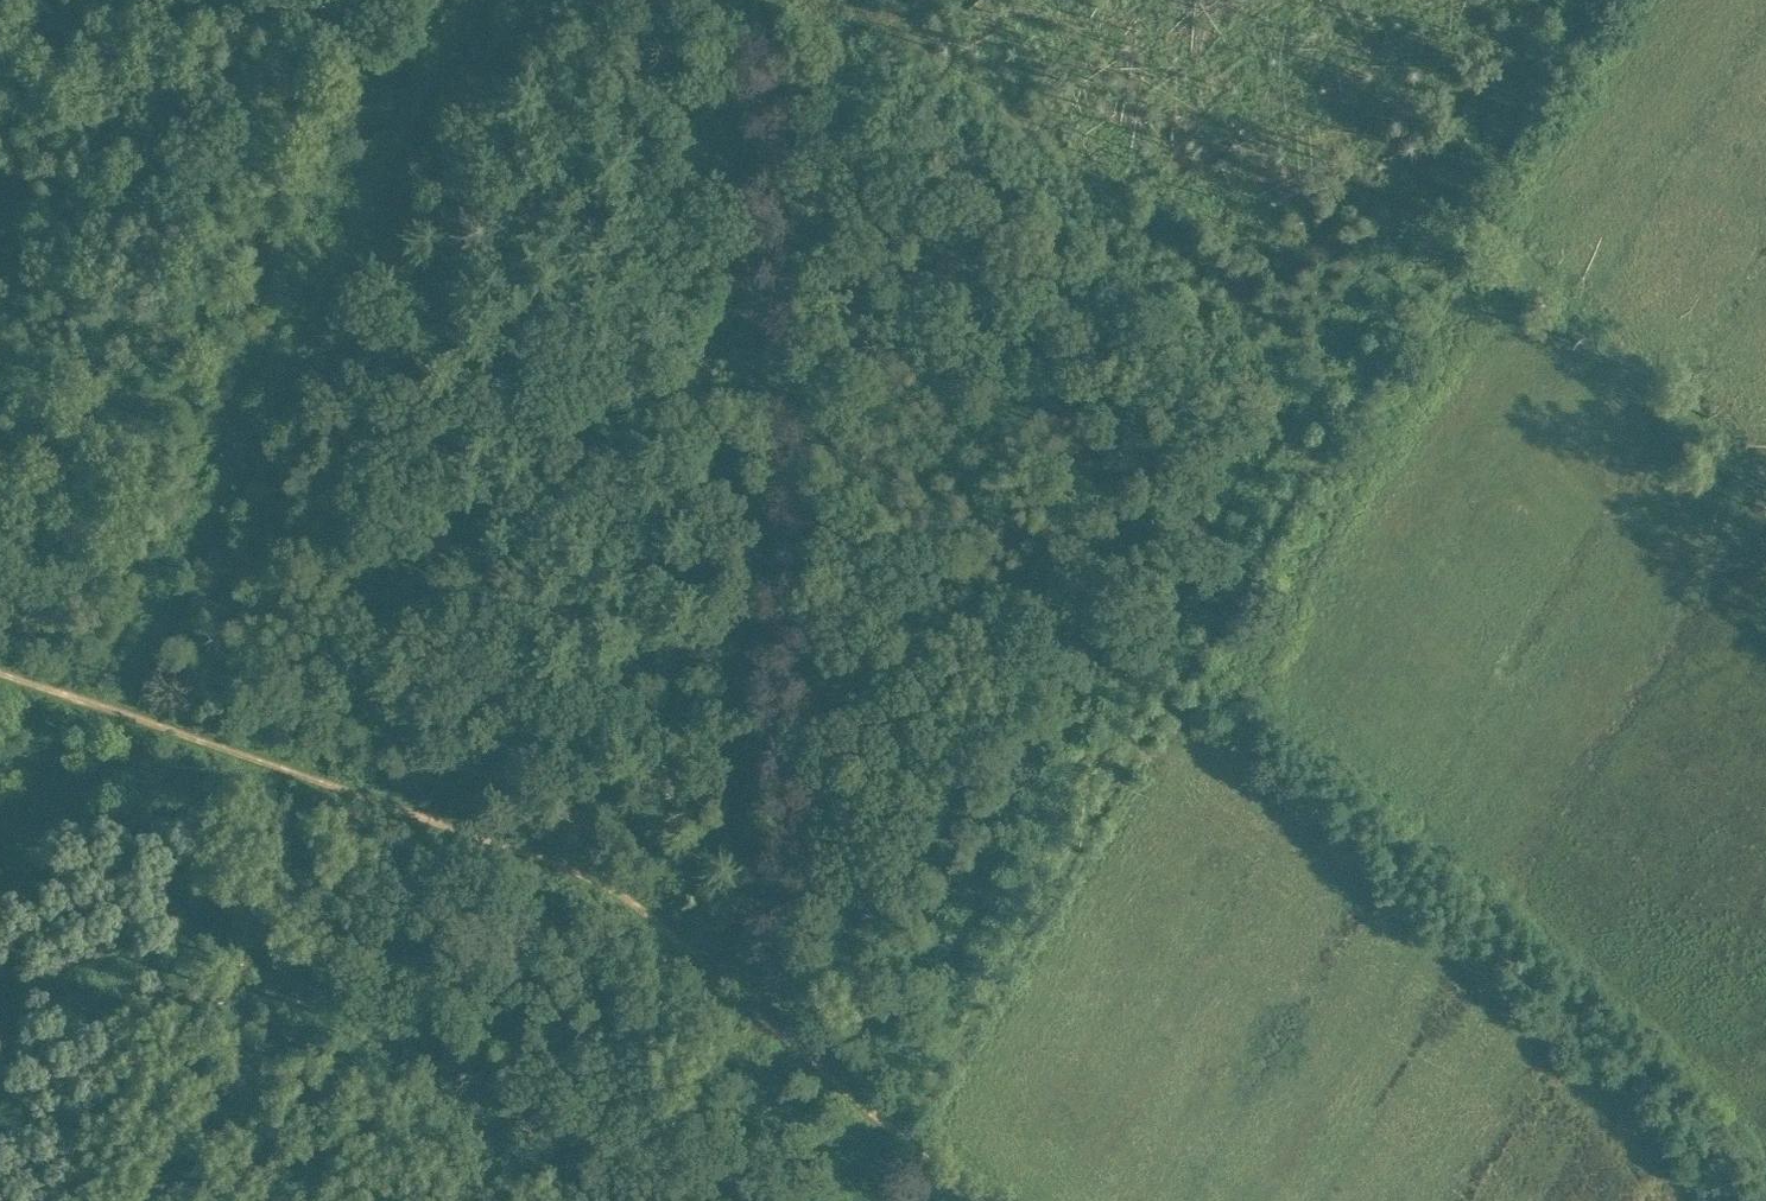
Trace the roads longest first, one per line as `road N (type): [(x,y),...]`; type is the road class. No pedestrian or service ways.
road 1 (track): [(973,1200),(625,893),(548,863),(483,855),(0,675)]

